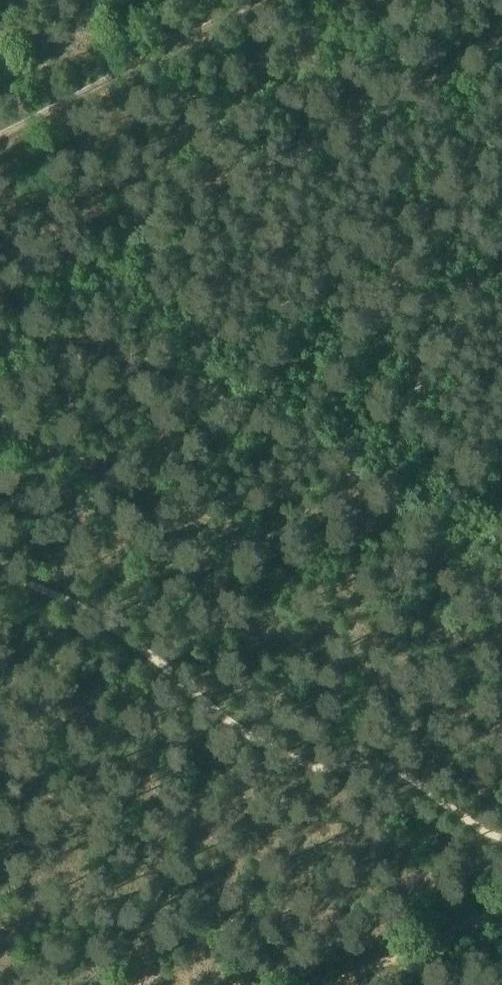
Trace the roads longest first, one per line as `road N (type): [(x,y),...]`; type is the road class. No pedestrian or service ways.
road 1 (track): [(501,654),(0,427)]
road 2 (track): [(0,144),(273,0)]
road 3 (track): [(348,984),(501,920)]

